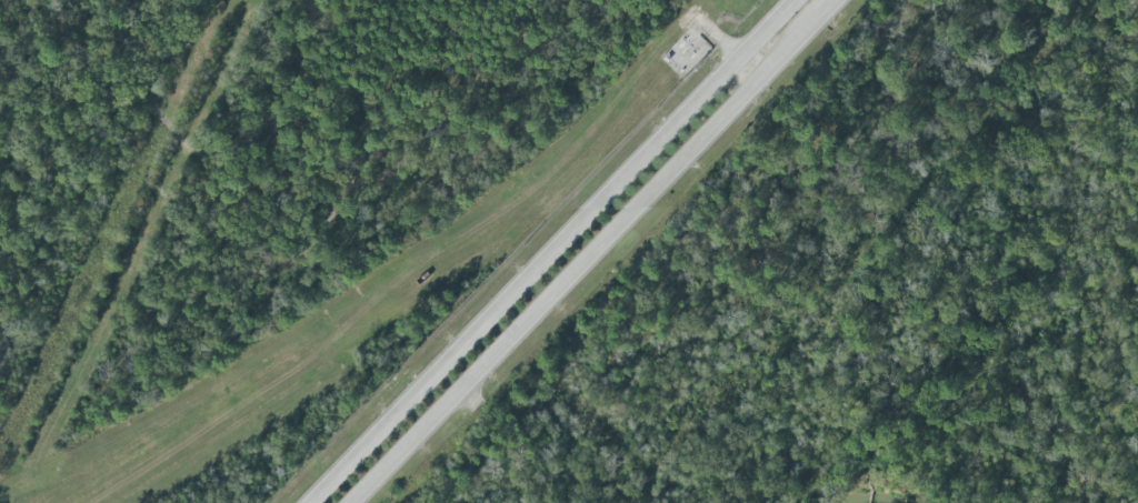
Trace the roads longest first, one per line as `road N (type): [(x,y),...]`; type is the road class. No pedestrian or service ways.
road 1 (secondary): [(787,0),(306,502)]
road 2 (secondary): [(349,502),(818,17)]

